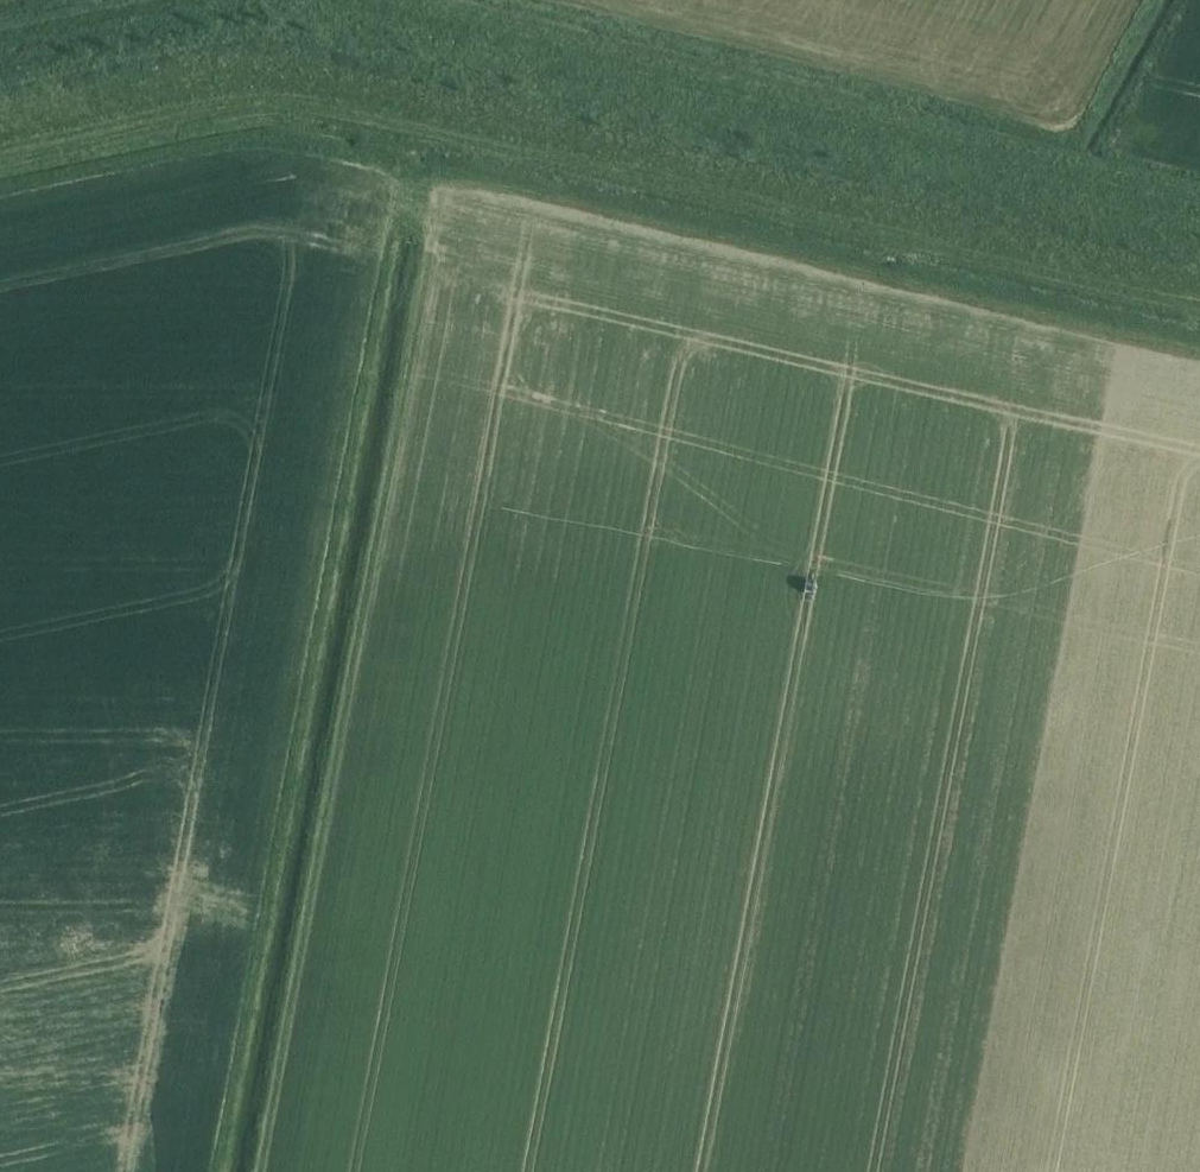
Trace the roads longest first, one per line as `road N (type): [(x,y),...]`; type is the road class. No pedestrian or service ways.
road 1 (track): [(0,155),(274,97),(1199,313)]

